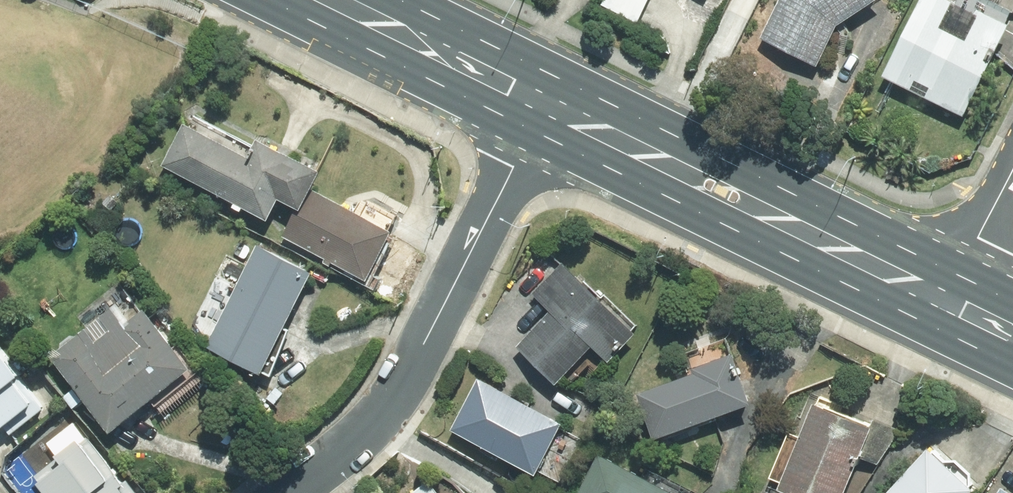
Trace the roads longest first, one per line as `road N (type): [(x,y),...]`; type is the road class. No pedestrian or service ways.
road 1 (residential): [(296,492),(387,405),(540,113)]
road 2 (primary): [(944,297),(540,113)]
road 3 (primary): [(540,113),(317,0)]
road 4 (residential): [(1012,164),(944,297)]

